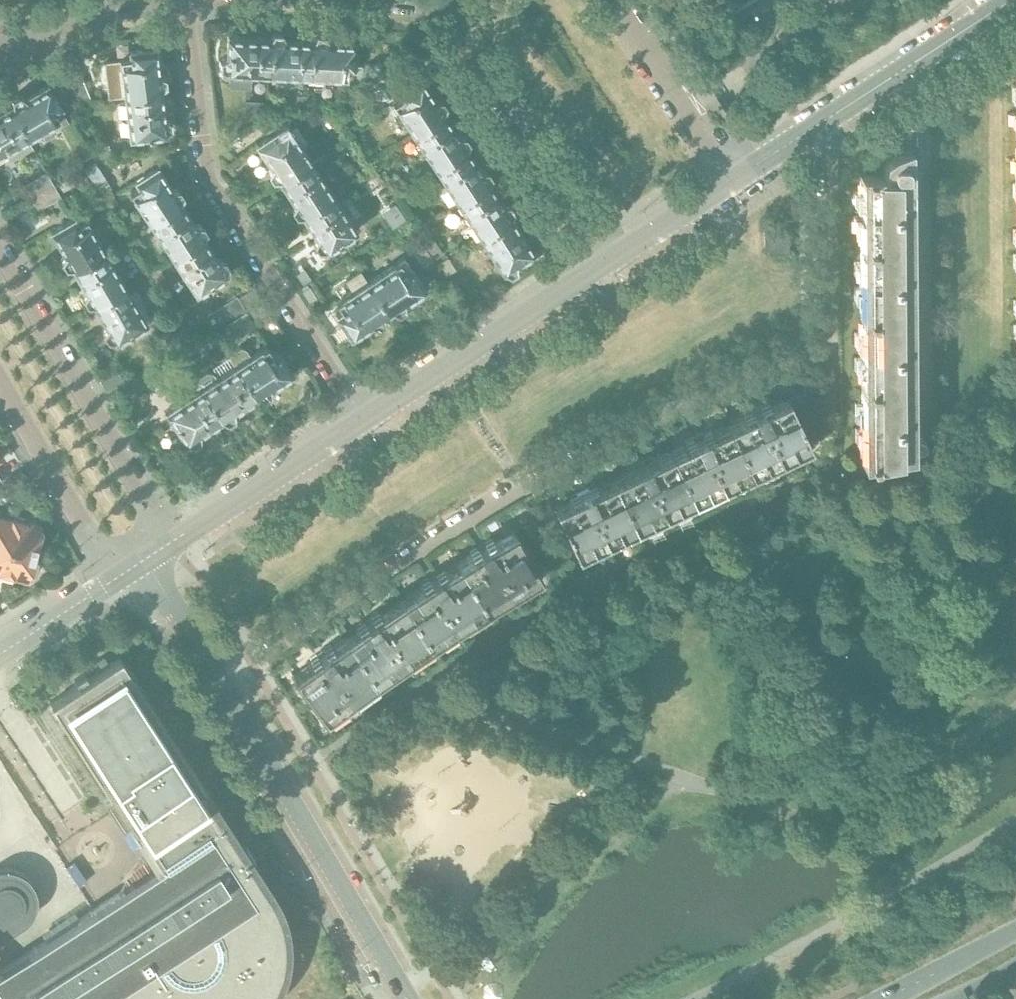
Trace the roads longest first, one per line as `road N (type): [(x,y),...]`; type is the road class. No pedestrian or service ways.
road 1 (residential): [(145,561),(407,998)]
road 2 (residential): [(356,424),(208,176),(185,0)]
road 3 (residential): [(730,182),(1013,0)]
road 4 (residential): [(168,545),(0,257)]
road 5 (residential): [(407,2),(582,278)]
road 6 (residential): [(356,424),(582,278)]
road 7 (residential): [(0,374),(120,576)]
road 8 (residential): [(168,545),(356,424)]
road 9 (residential): [(730,182),(614,0)]
road 10 (residential): [(582,278),(730,182)]
road 11 (residential): [(0,655),(120,576)]
road 12 (residential): [(0,51),(133,0)]
road 13 (secondary): [(1015,932),(891,998)]

